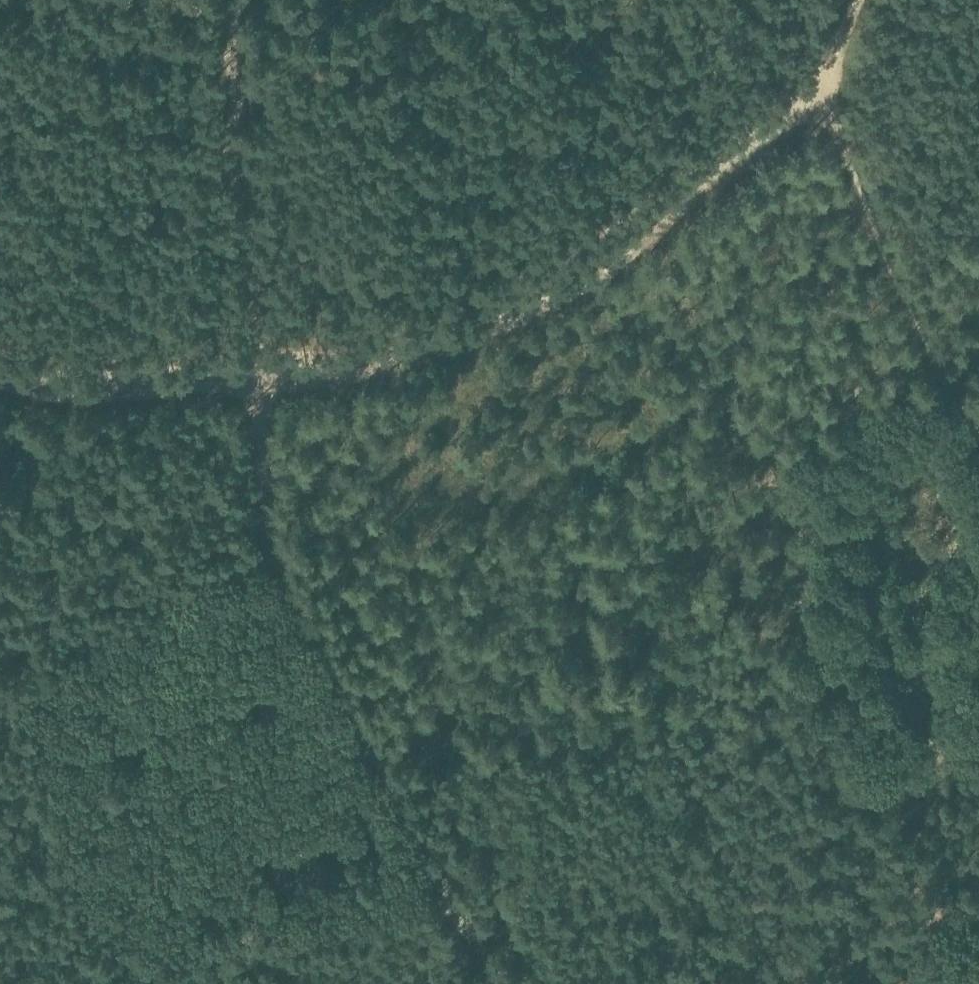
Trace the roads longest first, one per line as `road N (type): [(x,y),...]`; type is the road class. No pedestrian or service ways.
road 1 (track): [(823,86),(752,159),(571,295),(464,336),(370,360),(92,388),(0,380)]
road 2 (track): [(978,453),(823,86)]

